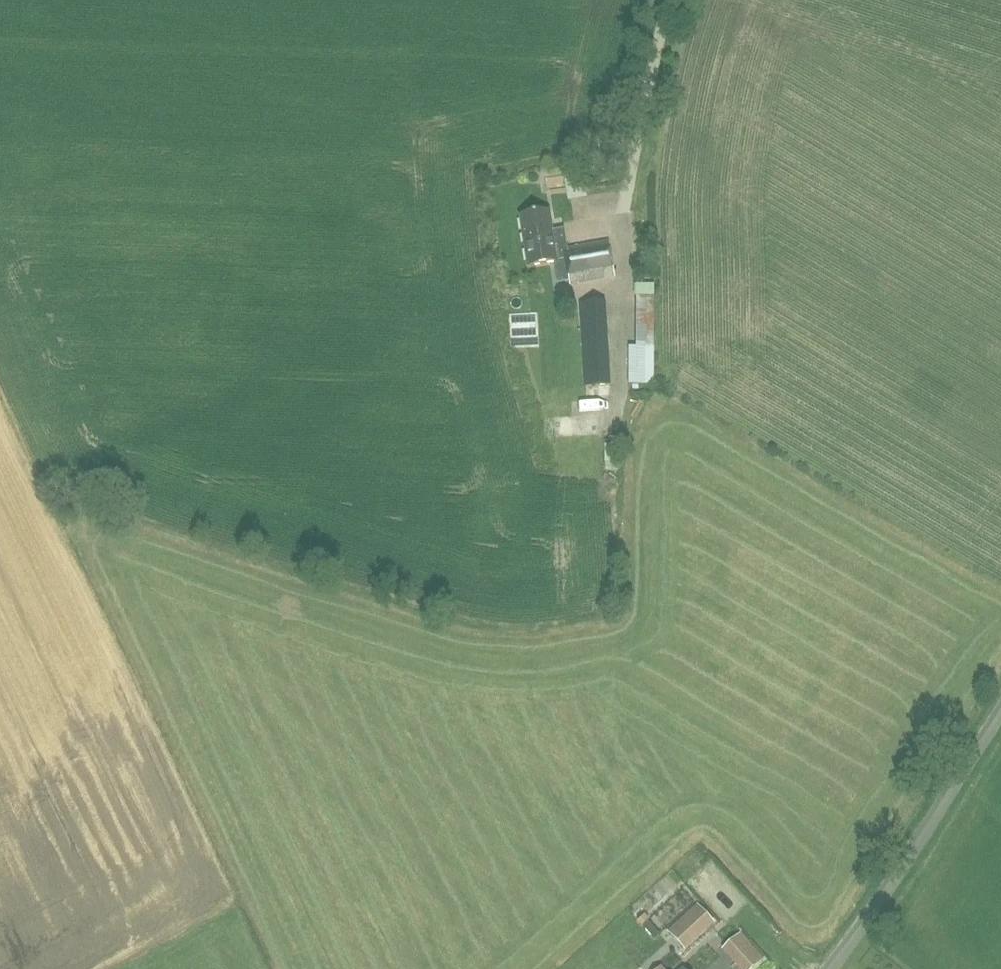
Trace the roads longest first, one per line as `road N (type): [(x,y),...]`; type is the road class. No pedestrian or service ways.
road 1 (unclassified): [(829,968),(1000,712)]

